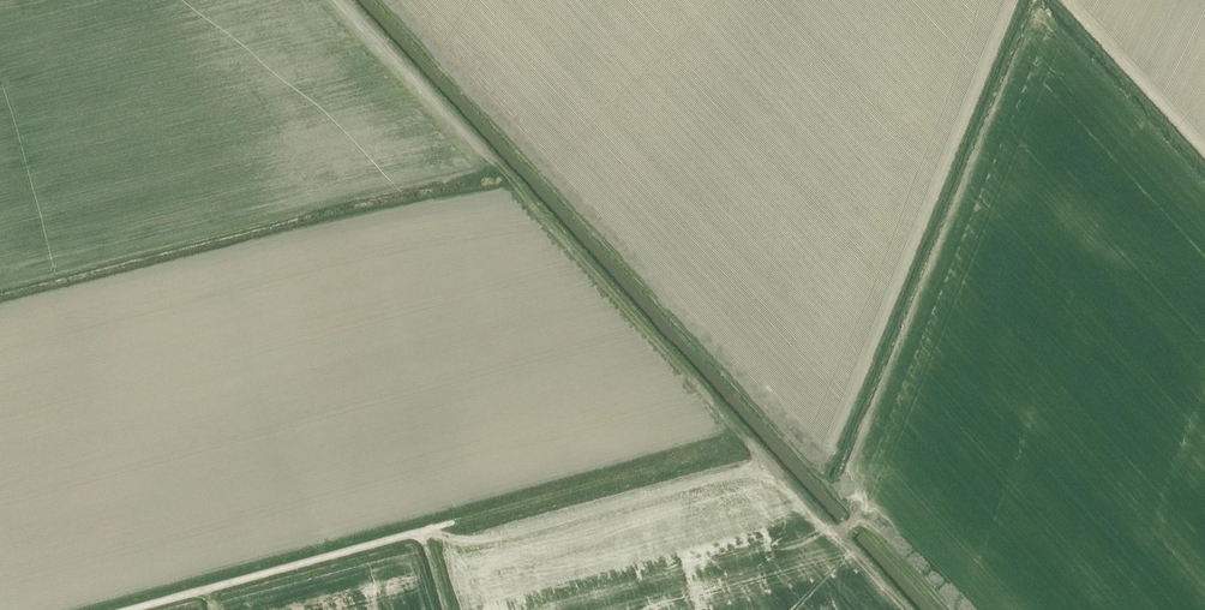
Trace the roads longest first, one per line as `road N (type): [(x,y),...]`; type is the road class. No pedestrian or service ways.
road 1 (track): [(754,461),(748,440),(344,0)]
road 2 (track): [(420,531),(641,473),(677,478),(754,461),(785,482),(820,525),(841,532),(857,524)]
road 3 (track): [(129,609),(420,531)]

